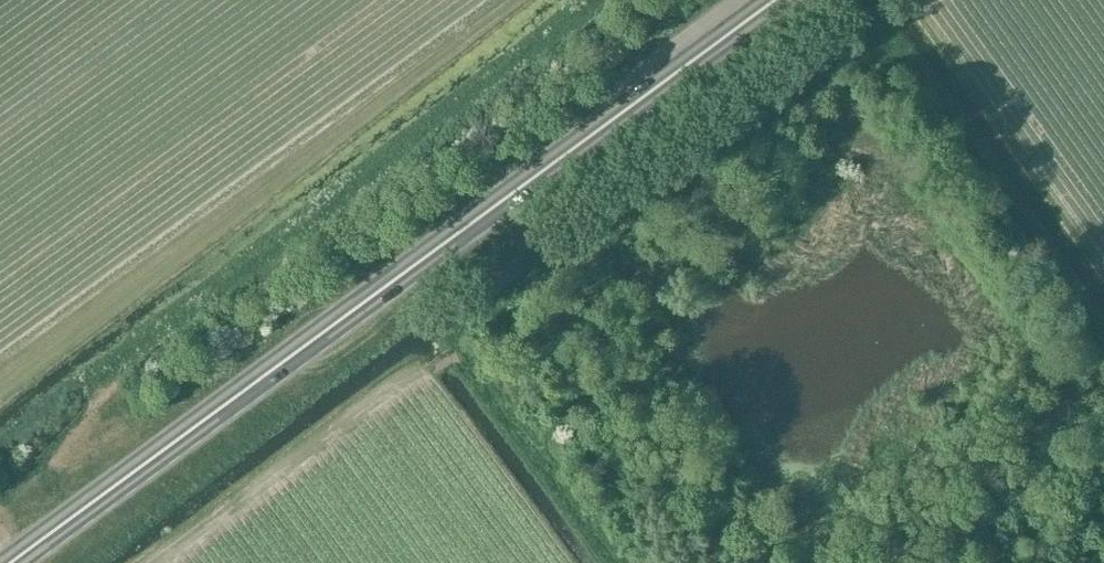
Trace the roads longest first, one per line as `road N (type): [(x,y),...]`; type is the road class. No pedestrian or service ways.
road 1 (primary): [(13,562),(778,0)]

